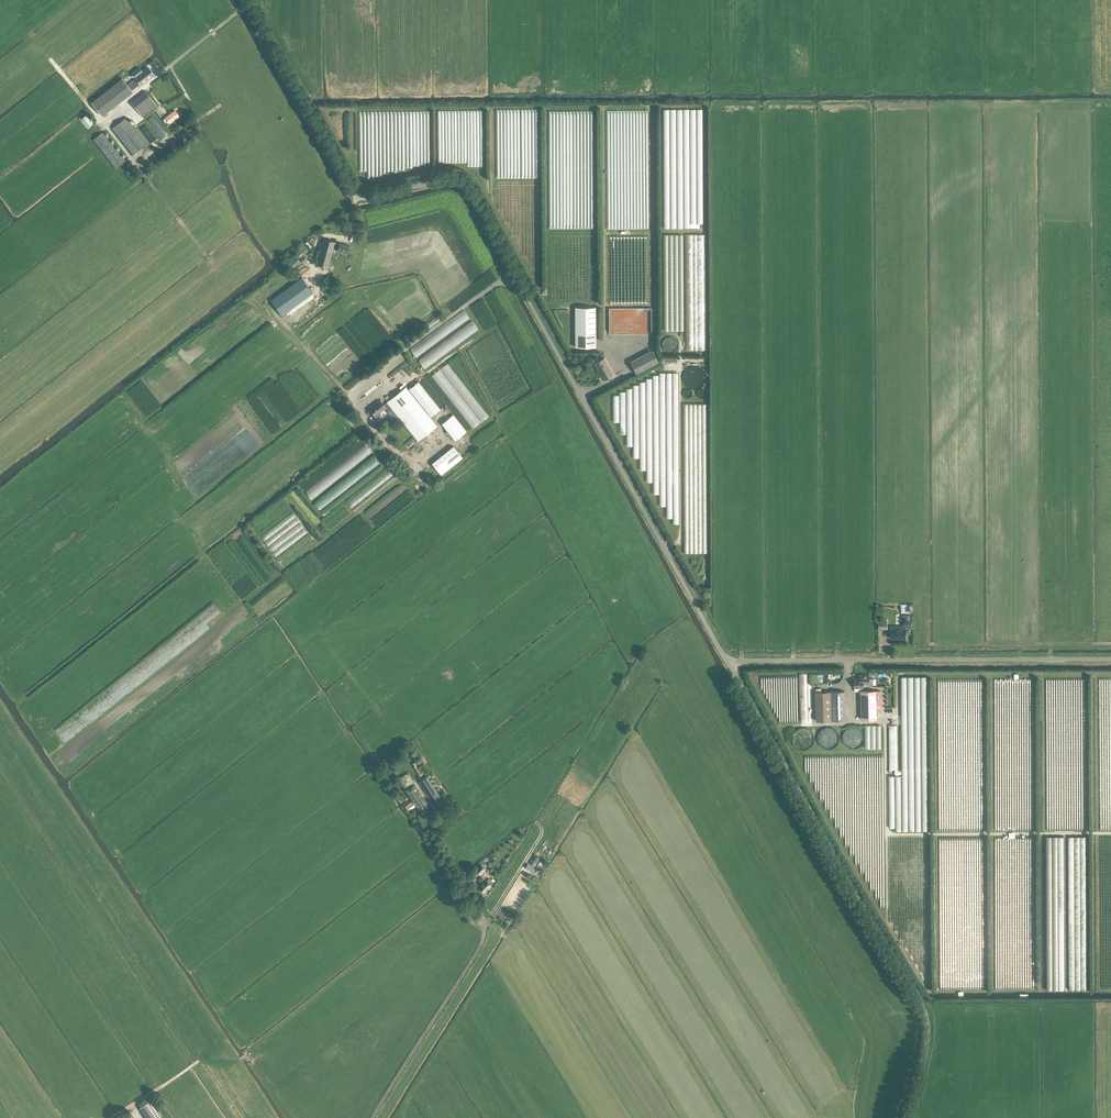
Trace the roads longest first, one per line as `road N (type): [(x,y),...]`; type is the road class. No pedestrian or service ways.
road 1 (unclassified): [(730,662),(472,198),(448,180),(358,195),(240,0)]
road 2 (track): [(469,824),(417,742),(381,714),(318,623),(552,398),(557,387),(501,281)]
road 3 (unclassified): [(907,1117),(928,1040),(925,1011),(730,662)]
road 4 (unclassified): [(730,662),(1110,659)]
road 5 (track): [(373,1117),(484,939),(481,911),(436,844),(437,811)]
road 6 (track): [(886,722),(887,835),(1110,833)]
road 7 (track): [(132,1105),(198,1061),(240,1060),(255,1051)]
road 8 (track): [(535,821),(541,836),(484,925)]

